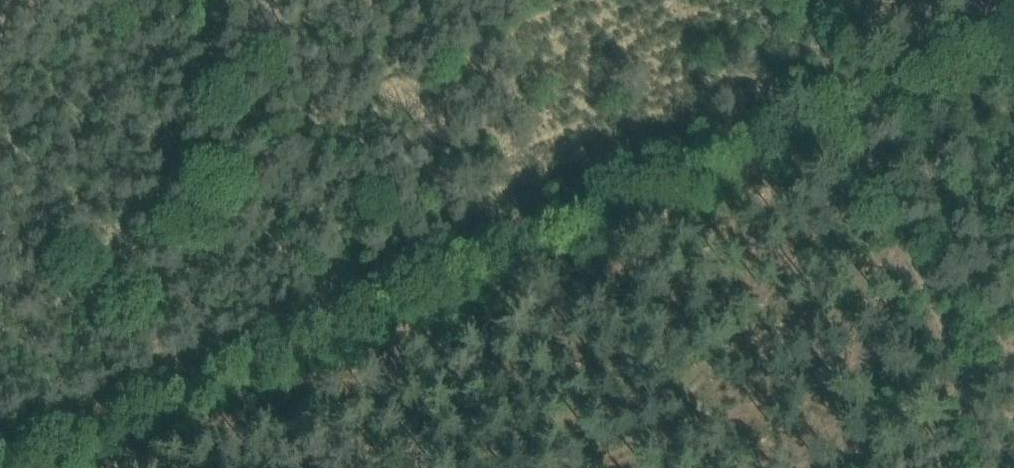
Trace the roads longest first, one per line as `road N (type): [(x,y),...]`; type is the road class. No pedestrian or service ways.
road 1 (track): [(0,467),(861,113)]
road 2 (track): [(168,0),(417,467)]
road 3 (track): [(861,113),(998,467)]
road 4 (track): [(891,91),(1013,39)]
road 5 (track): [(815,0),(861,113)]

